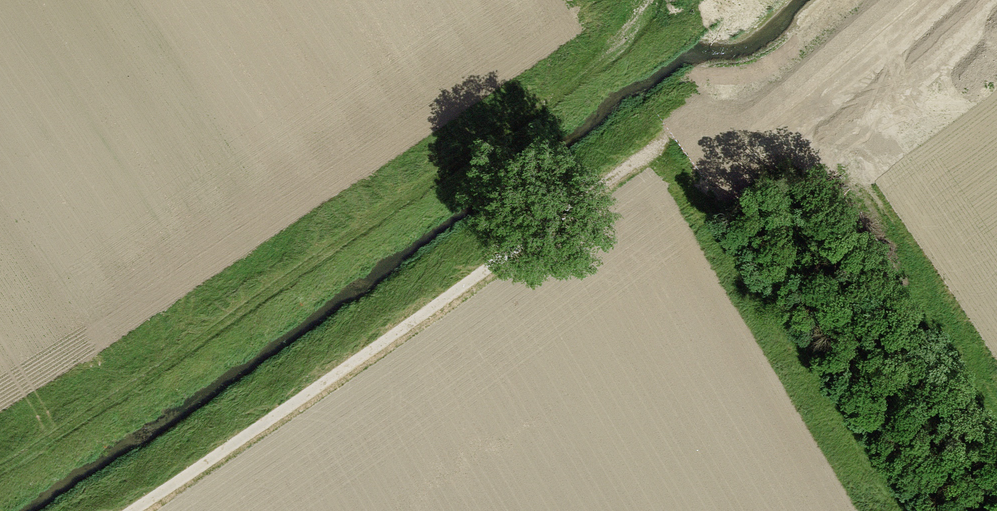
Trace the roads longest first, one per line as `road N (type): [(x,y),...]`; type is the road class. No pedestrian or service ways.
road 1 (track): [(0,436),(630,46),(665,0)]
road 2 (track): [(98,510),(723,113)]

